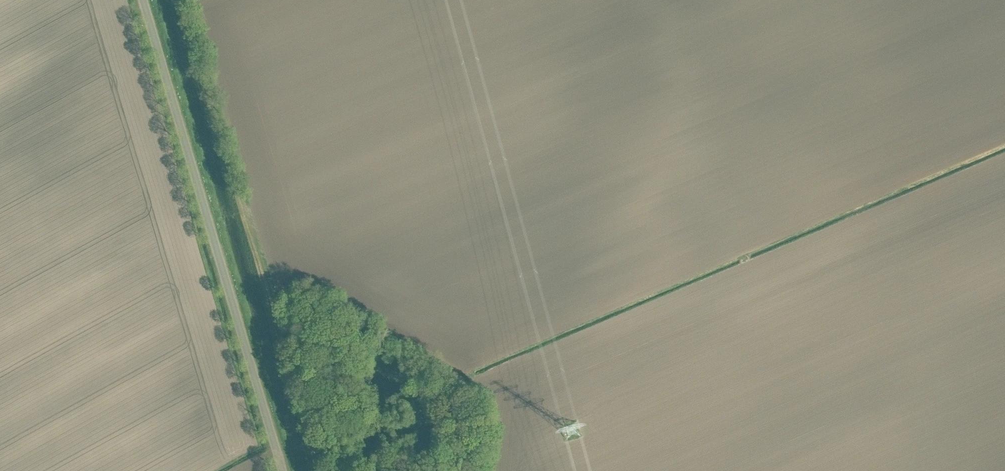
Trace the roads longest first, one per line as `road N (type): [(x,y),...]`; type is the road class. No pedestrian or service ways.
road 1 (unclassified): [(143,0),(283,470)]

